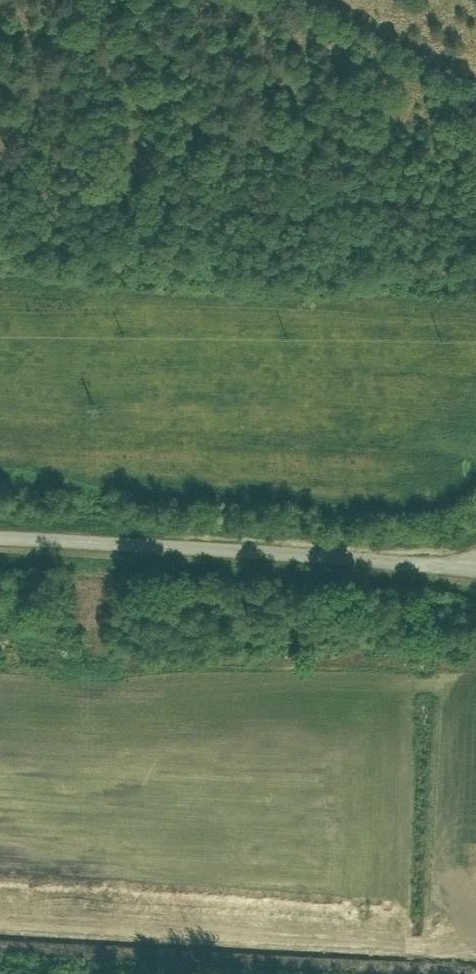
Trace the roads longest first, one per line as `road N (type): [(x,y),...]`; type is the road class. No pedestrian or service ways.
road 1 (unclassified): [(475,554),(0,536)]

